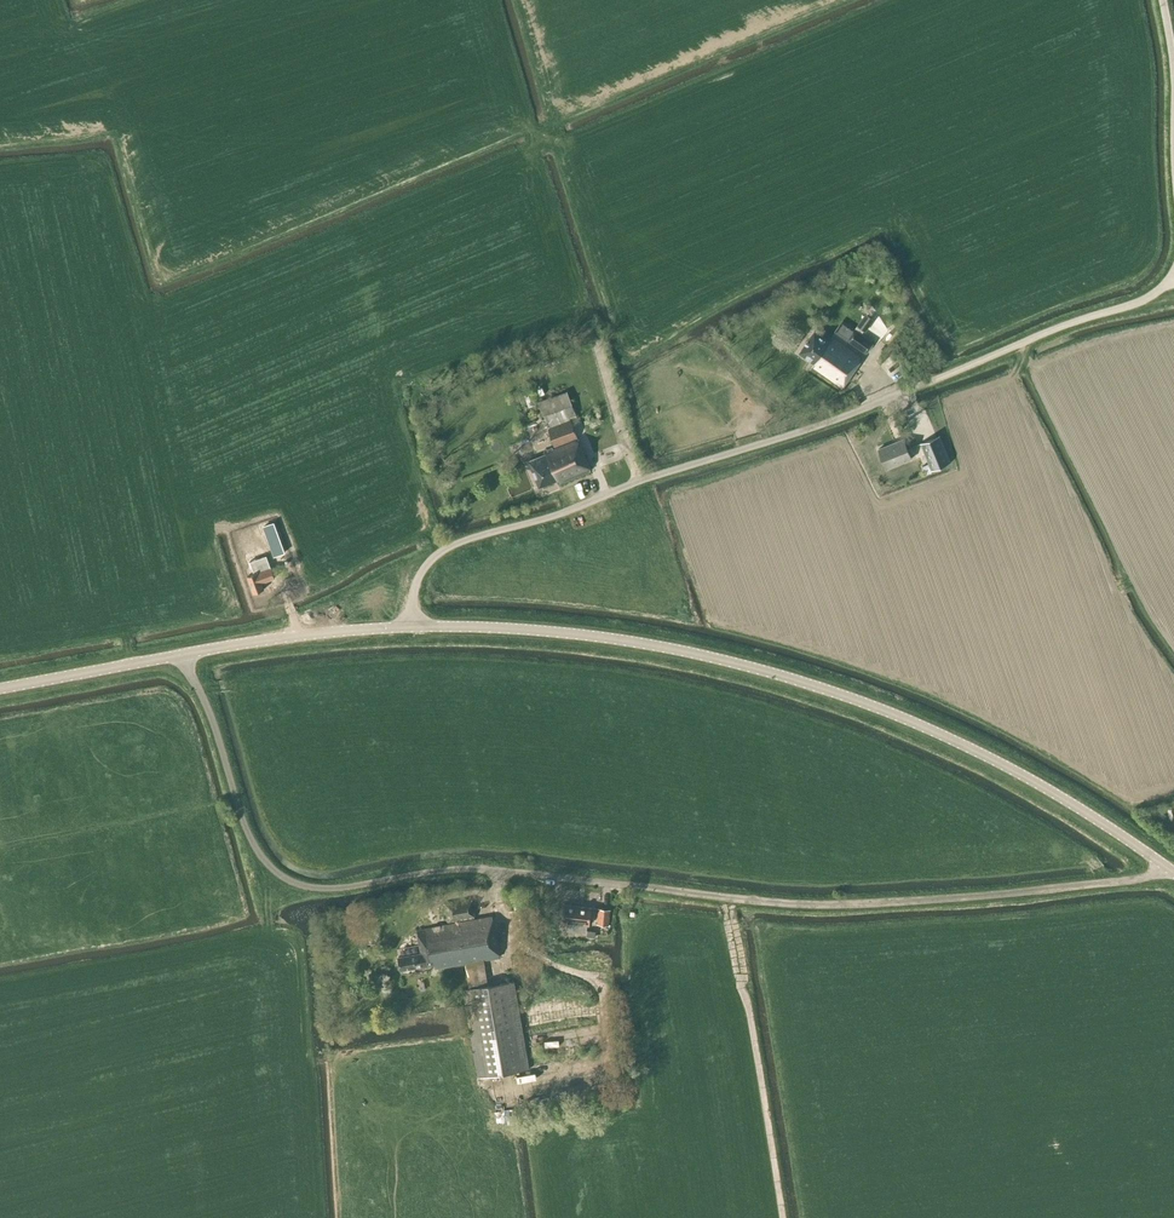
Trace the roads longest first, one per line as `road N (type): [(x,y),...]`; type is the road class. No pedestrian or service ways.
road 1 (unclassified): [(413,627),(419,575),(456,543),(852,412),(1173,284)]
road 2 (tertiary): [(1173,872),(983,753),(814,686),(582,634),(413,627)]
road 3 (residential): [(639,887),(464,869),(325,887),(283,877),(251,842),(182,655)]
road 4 (track): [(1167,867),(1143,878),(1016,894),(857,905),(639,887)]
road 5 (tertiary): [(182,655),(413,627)]
road 6 (tertiary): [(0,688),(182,655)]
road 7 (unclassified): [(1173,142),(1156,0)]

